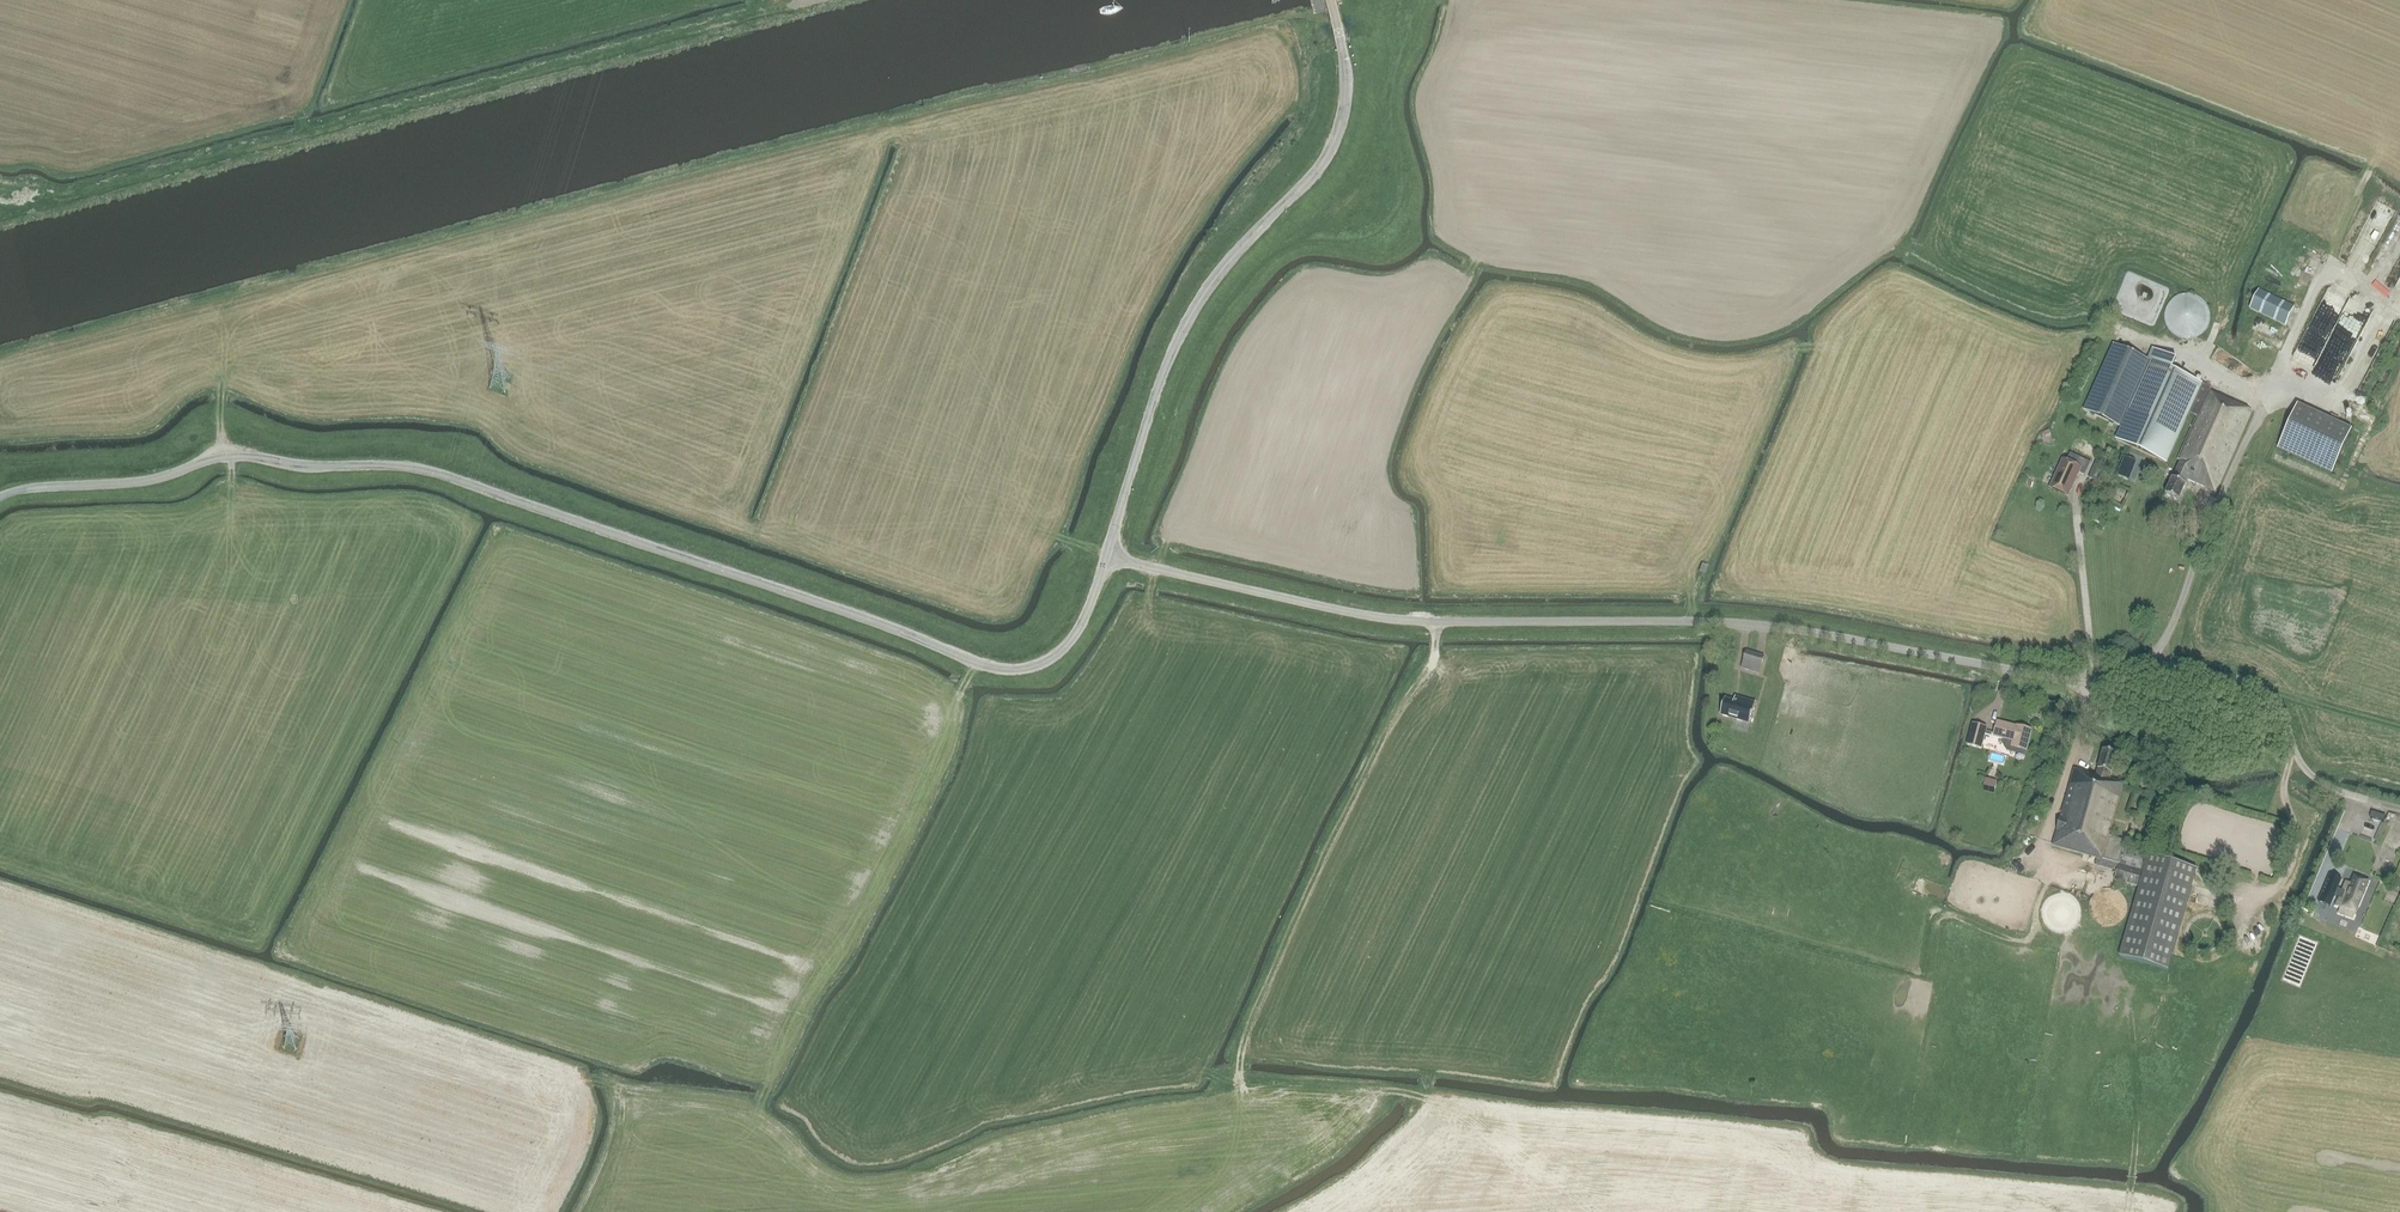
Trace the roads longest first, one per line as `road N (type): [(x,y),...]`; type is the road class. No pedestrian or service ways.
road 1 (unclassified): [(2355,796),(2308,774),(2266,694),(2211,672),(2152,664),(2089,685),(1776,627),(1396,620),(1105,558)]
road 2 (unclassified): [(0,496),(141,482),(235,455),(422,470),(1006,671),(1039,666),(1062,652),(1080,627),(1105,558)]
road 3 (track): [(800,0),(93,193)]
road 4 (unclassified): [(1105,558),(1159,387),(1188,321),(1218,274),(1310,179),(1337,136),(1346,74),(1329,0)]
road 5 (track): [(2266,399),(2328,263),(2399,312)]

